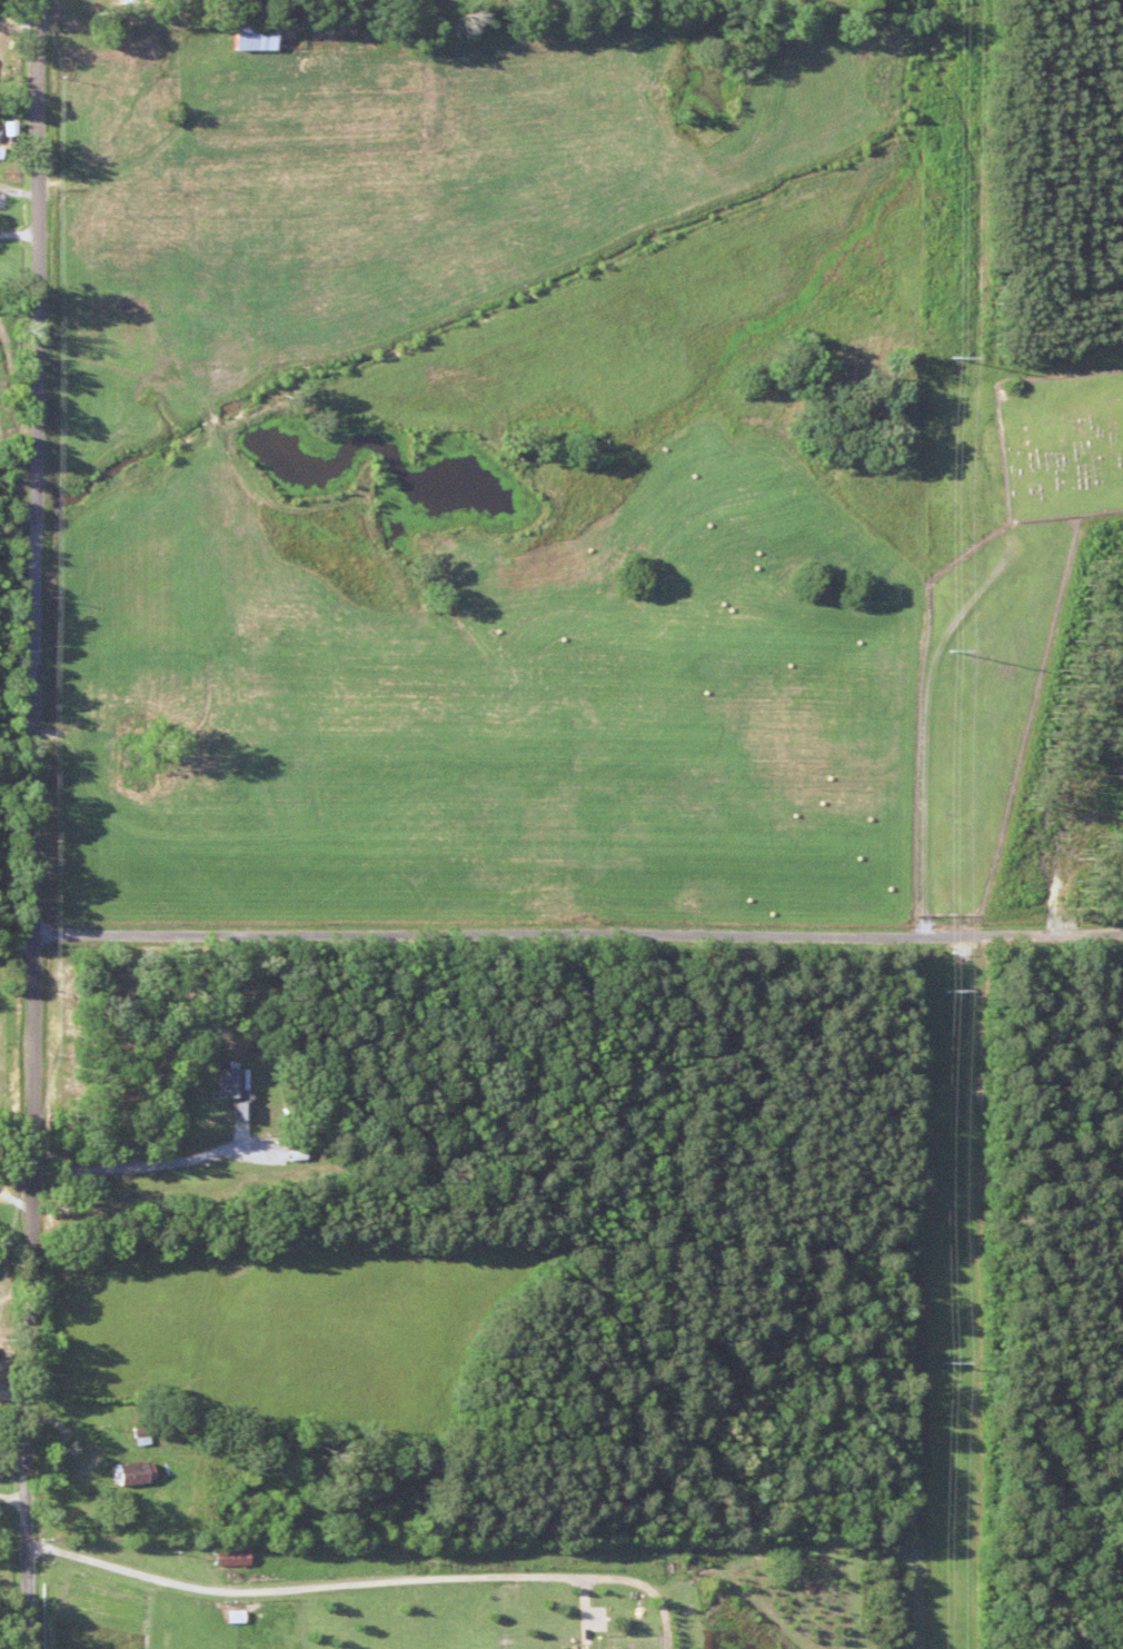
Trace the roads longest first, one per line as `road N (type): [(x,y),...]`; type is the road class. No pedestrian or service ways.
road 1 (residential): [(36,1648),(28,0)]
road 2 (residential): [(1122,967),(38,964)]

